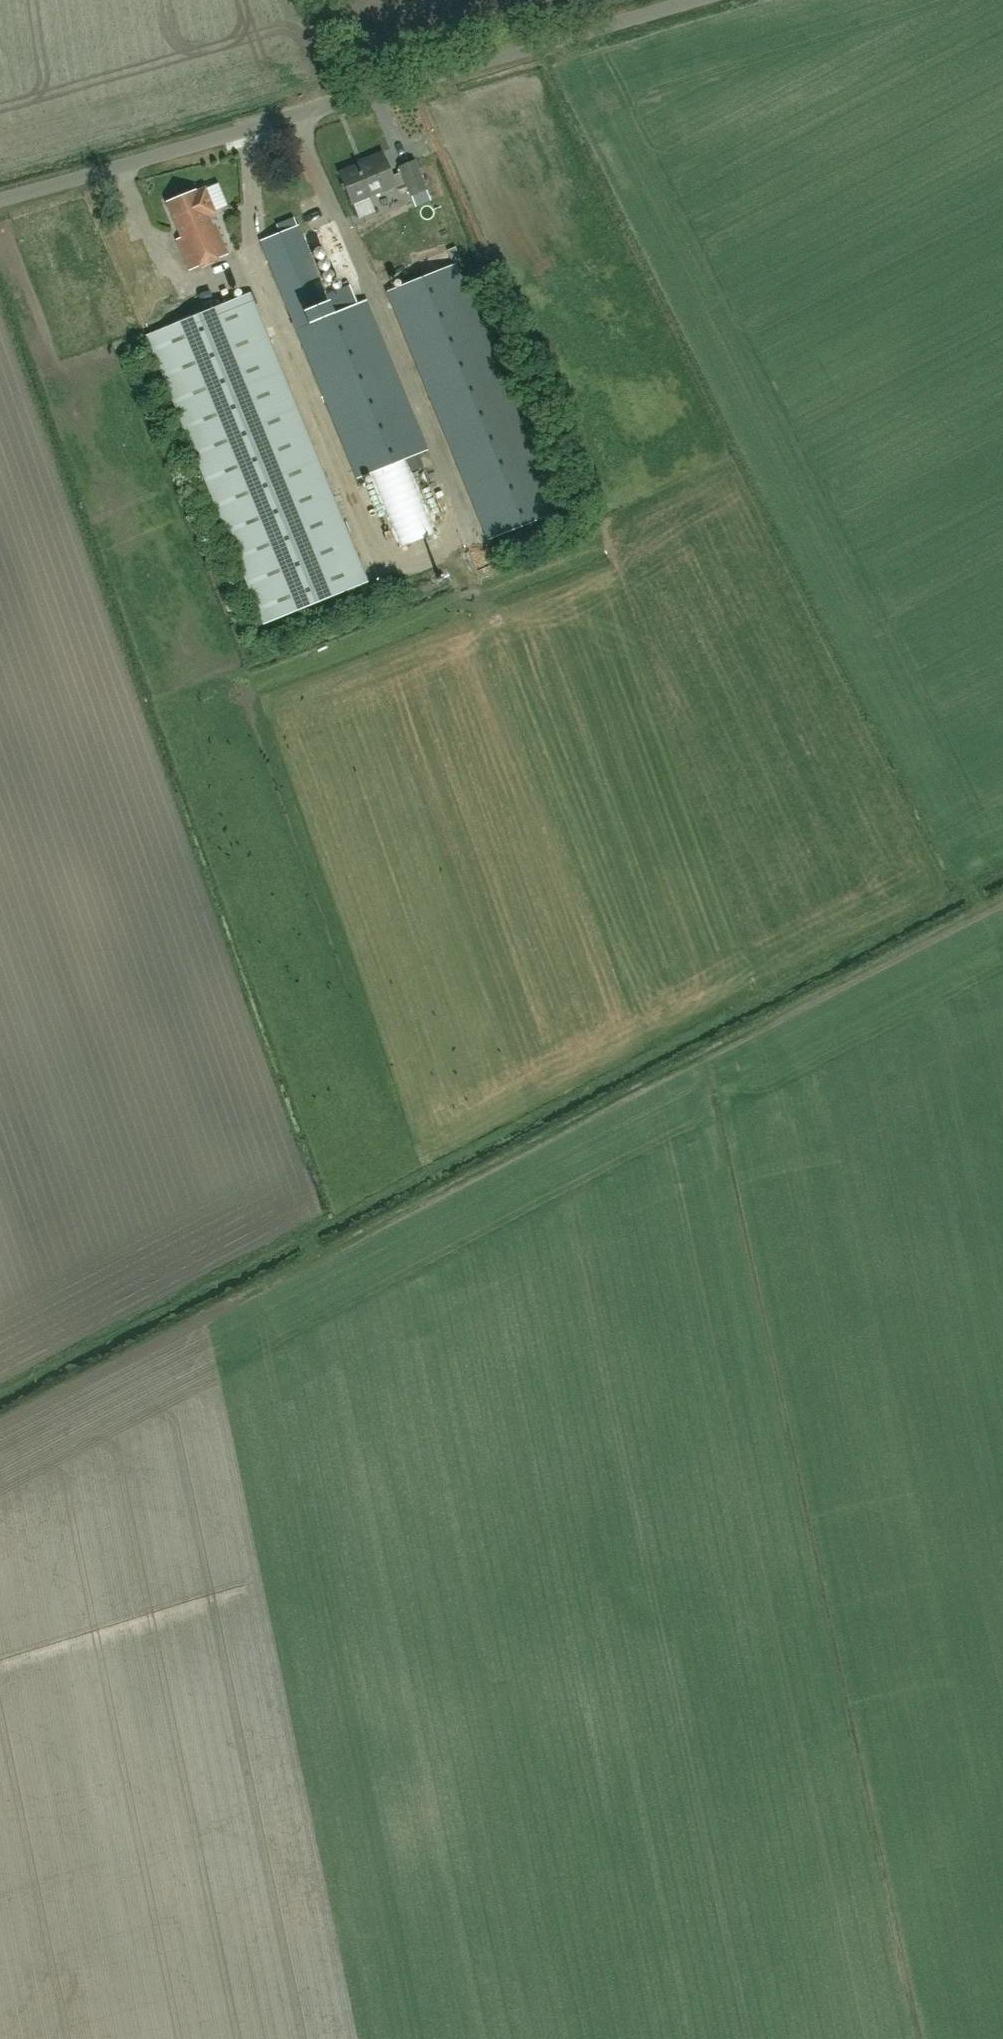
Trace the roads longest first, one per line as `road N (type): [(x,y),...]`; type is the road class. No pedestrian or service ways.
road 1 (unclassified): [(0,199),(680,0)]

